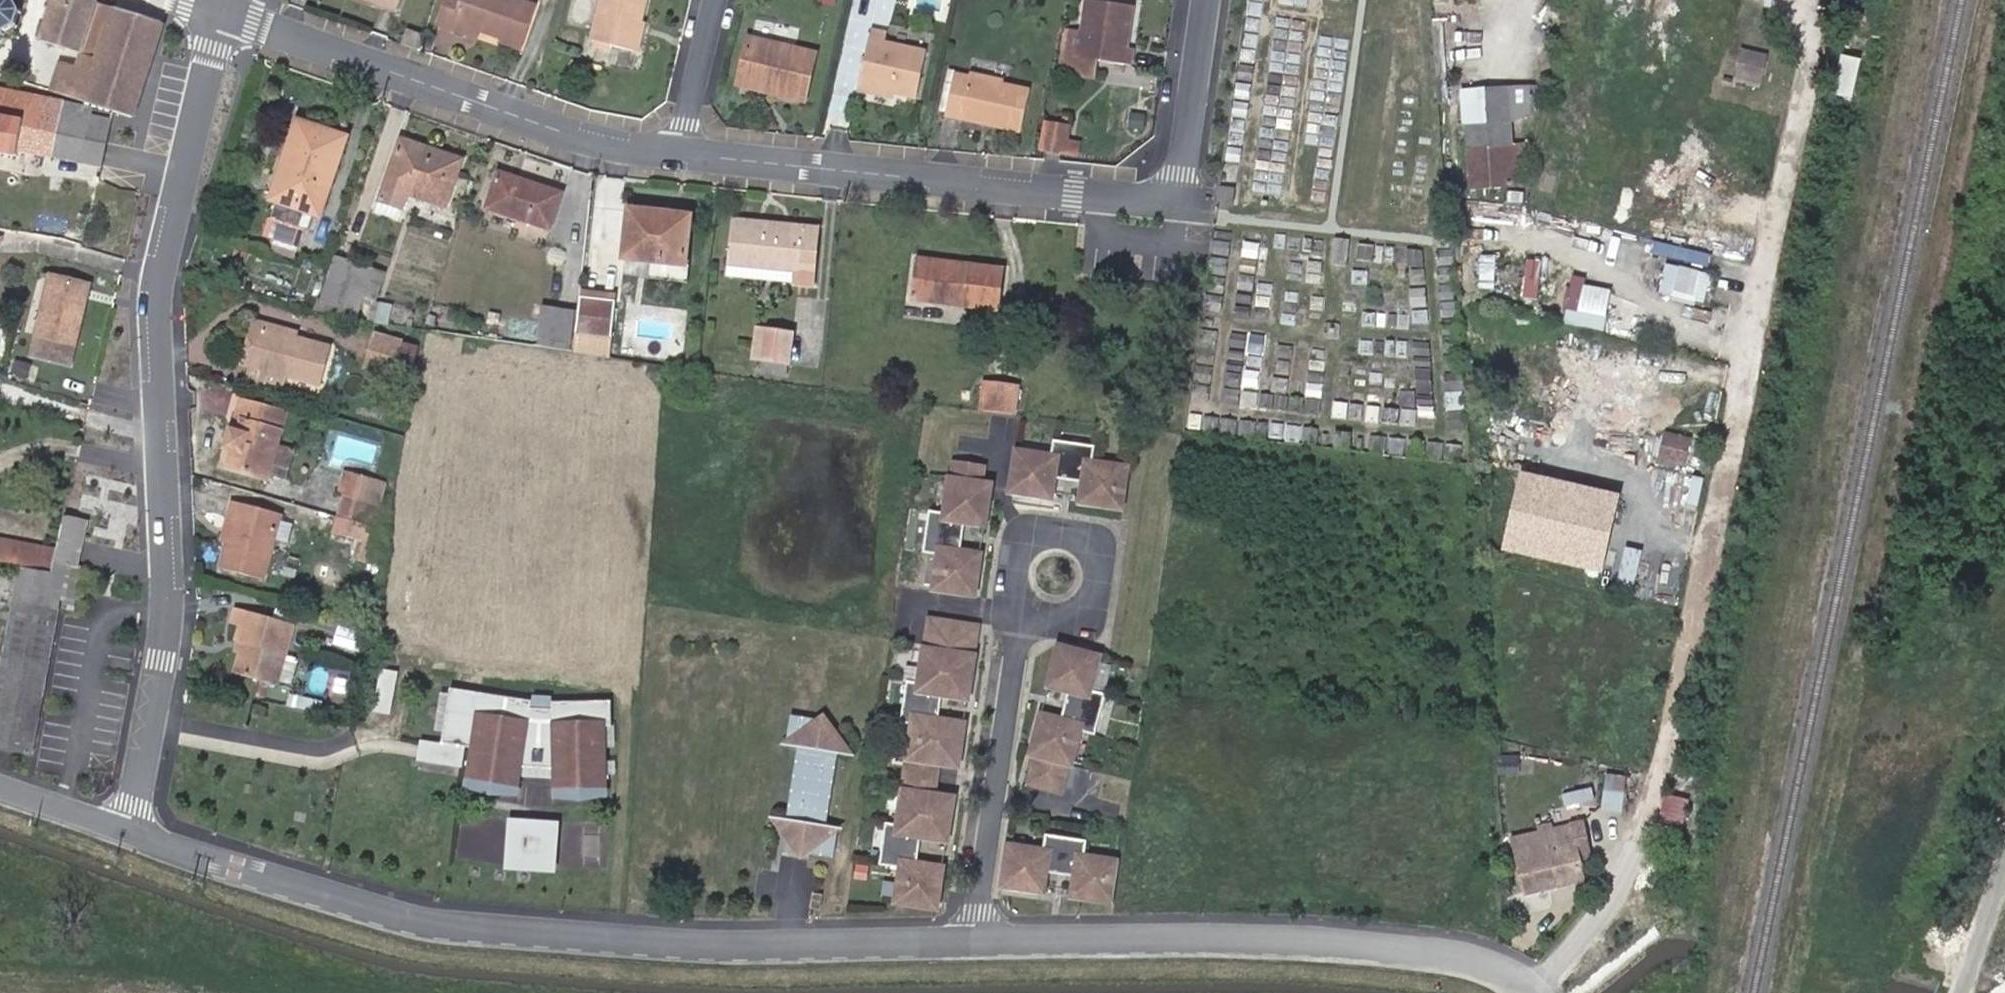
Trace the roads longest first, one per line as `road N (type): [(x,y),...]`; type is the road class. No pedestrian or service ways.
road 1 (residential): [(984,943),(787,947),(461,929),(391,915),(127,835)]
road 2 (track): [(1820,44),(1640,863)]
road 3 (residential): [(227,18),(160,284),(172,627),(159,718),(127,835)]
road 4 (residential): [(1541,992),(1475,956),(1322,939),(984,943)]
road 5 (residential): [(680,160),(625,155),(227,18)]
road 6 (residential): [(1144,199),(680,160)]
road 7 (residential): [(1024,636),(984,943)]
road 8 (residential): [(1144,199),(1197,155),(1217,80),(1222,0)]
road 9 (residential): [(719,0),(680,160)]
road 10 (residential): [(2004,862),(1961,992)]
road 11 (residential): [(127,835),(0,789)]

